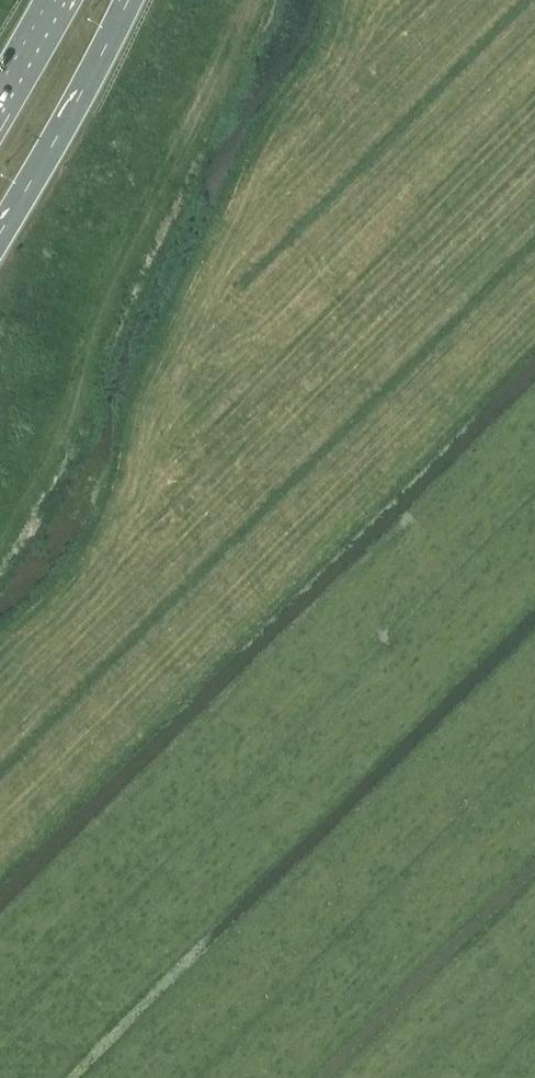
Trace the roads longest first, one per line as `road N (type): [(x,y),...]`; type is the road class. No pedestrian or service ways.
road 1 (secondary): [(0,241),(128,0)]

